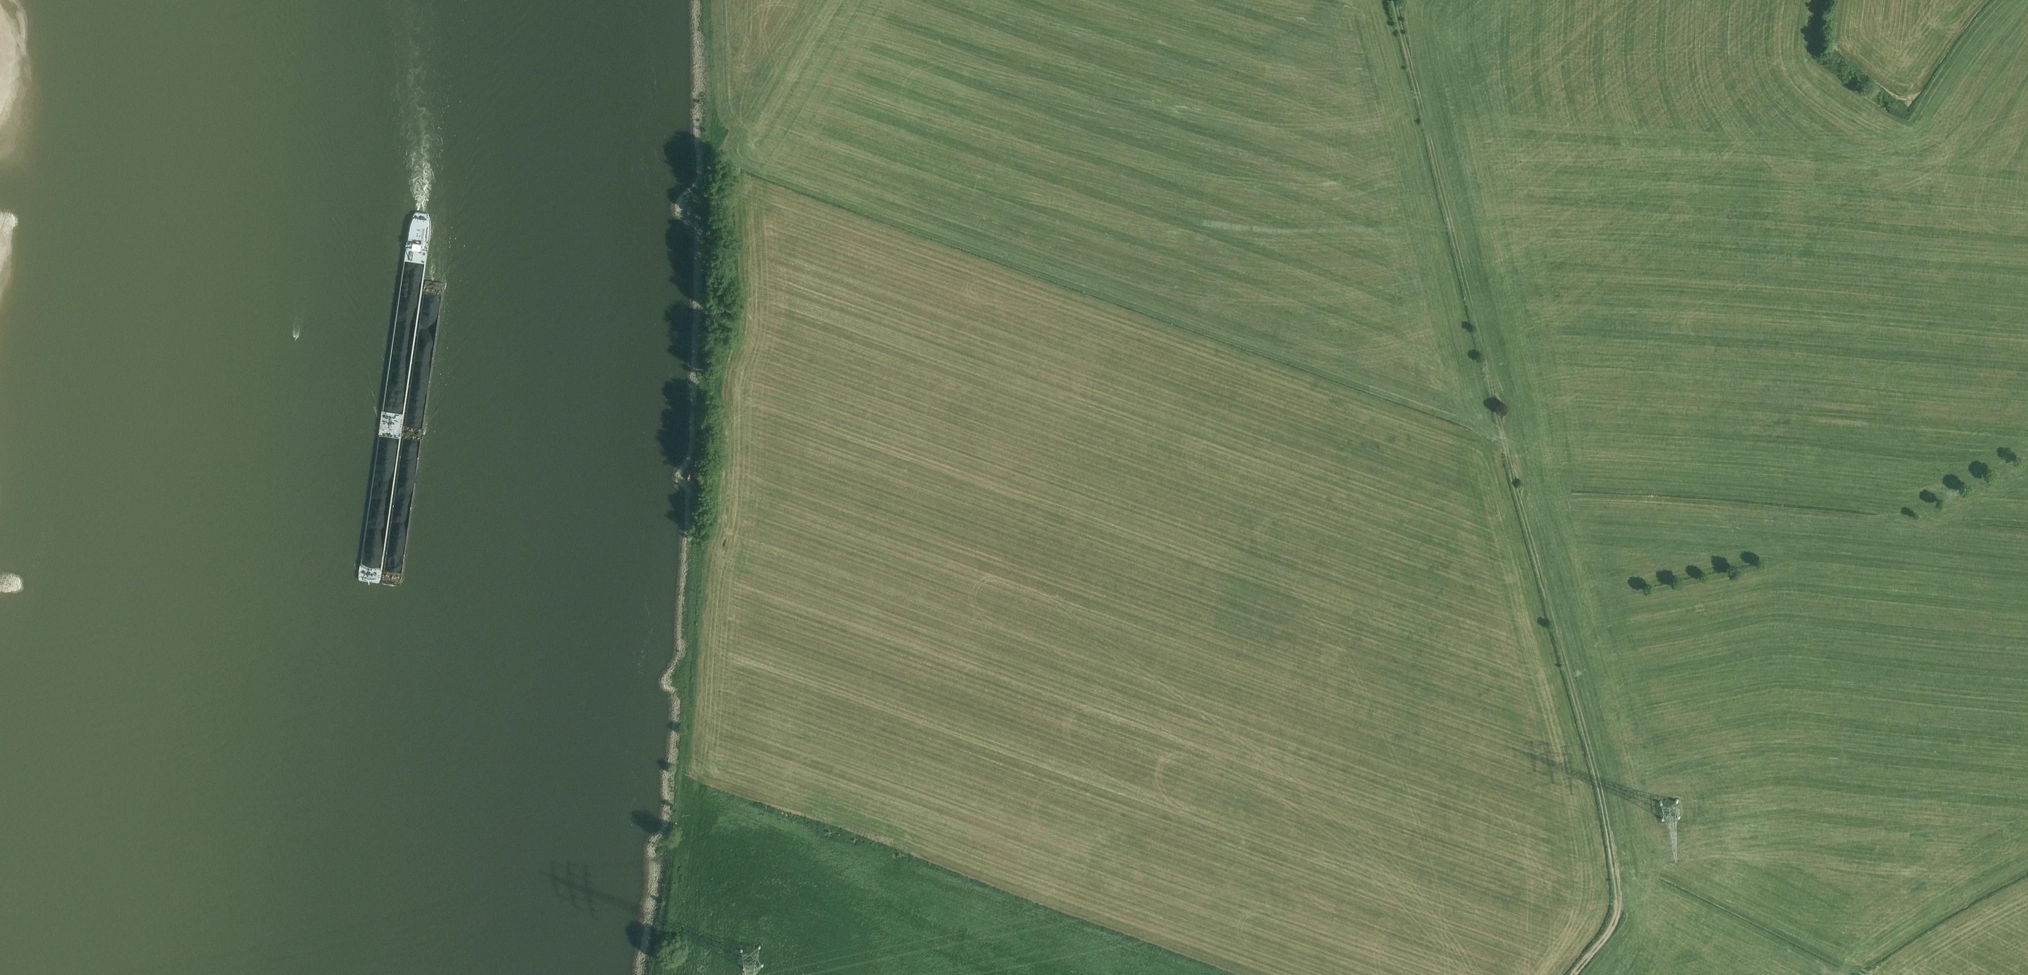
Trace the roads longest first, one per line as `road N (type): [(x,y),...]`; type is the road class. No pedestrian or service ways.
road 1 (track): [(1573,974),(1617,913),(1604,803),(1393,0)]

